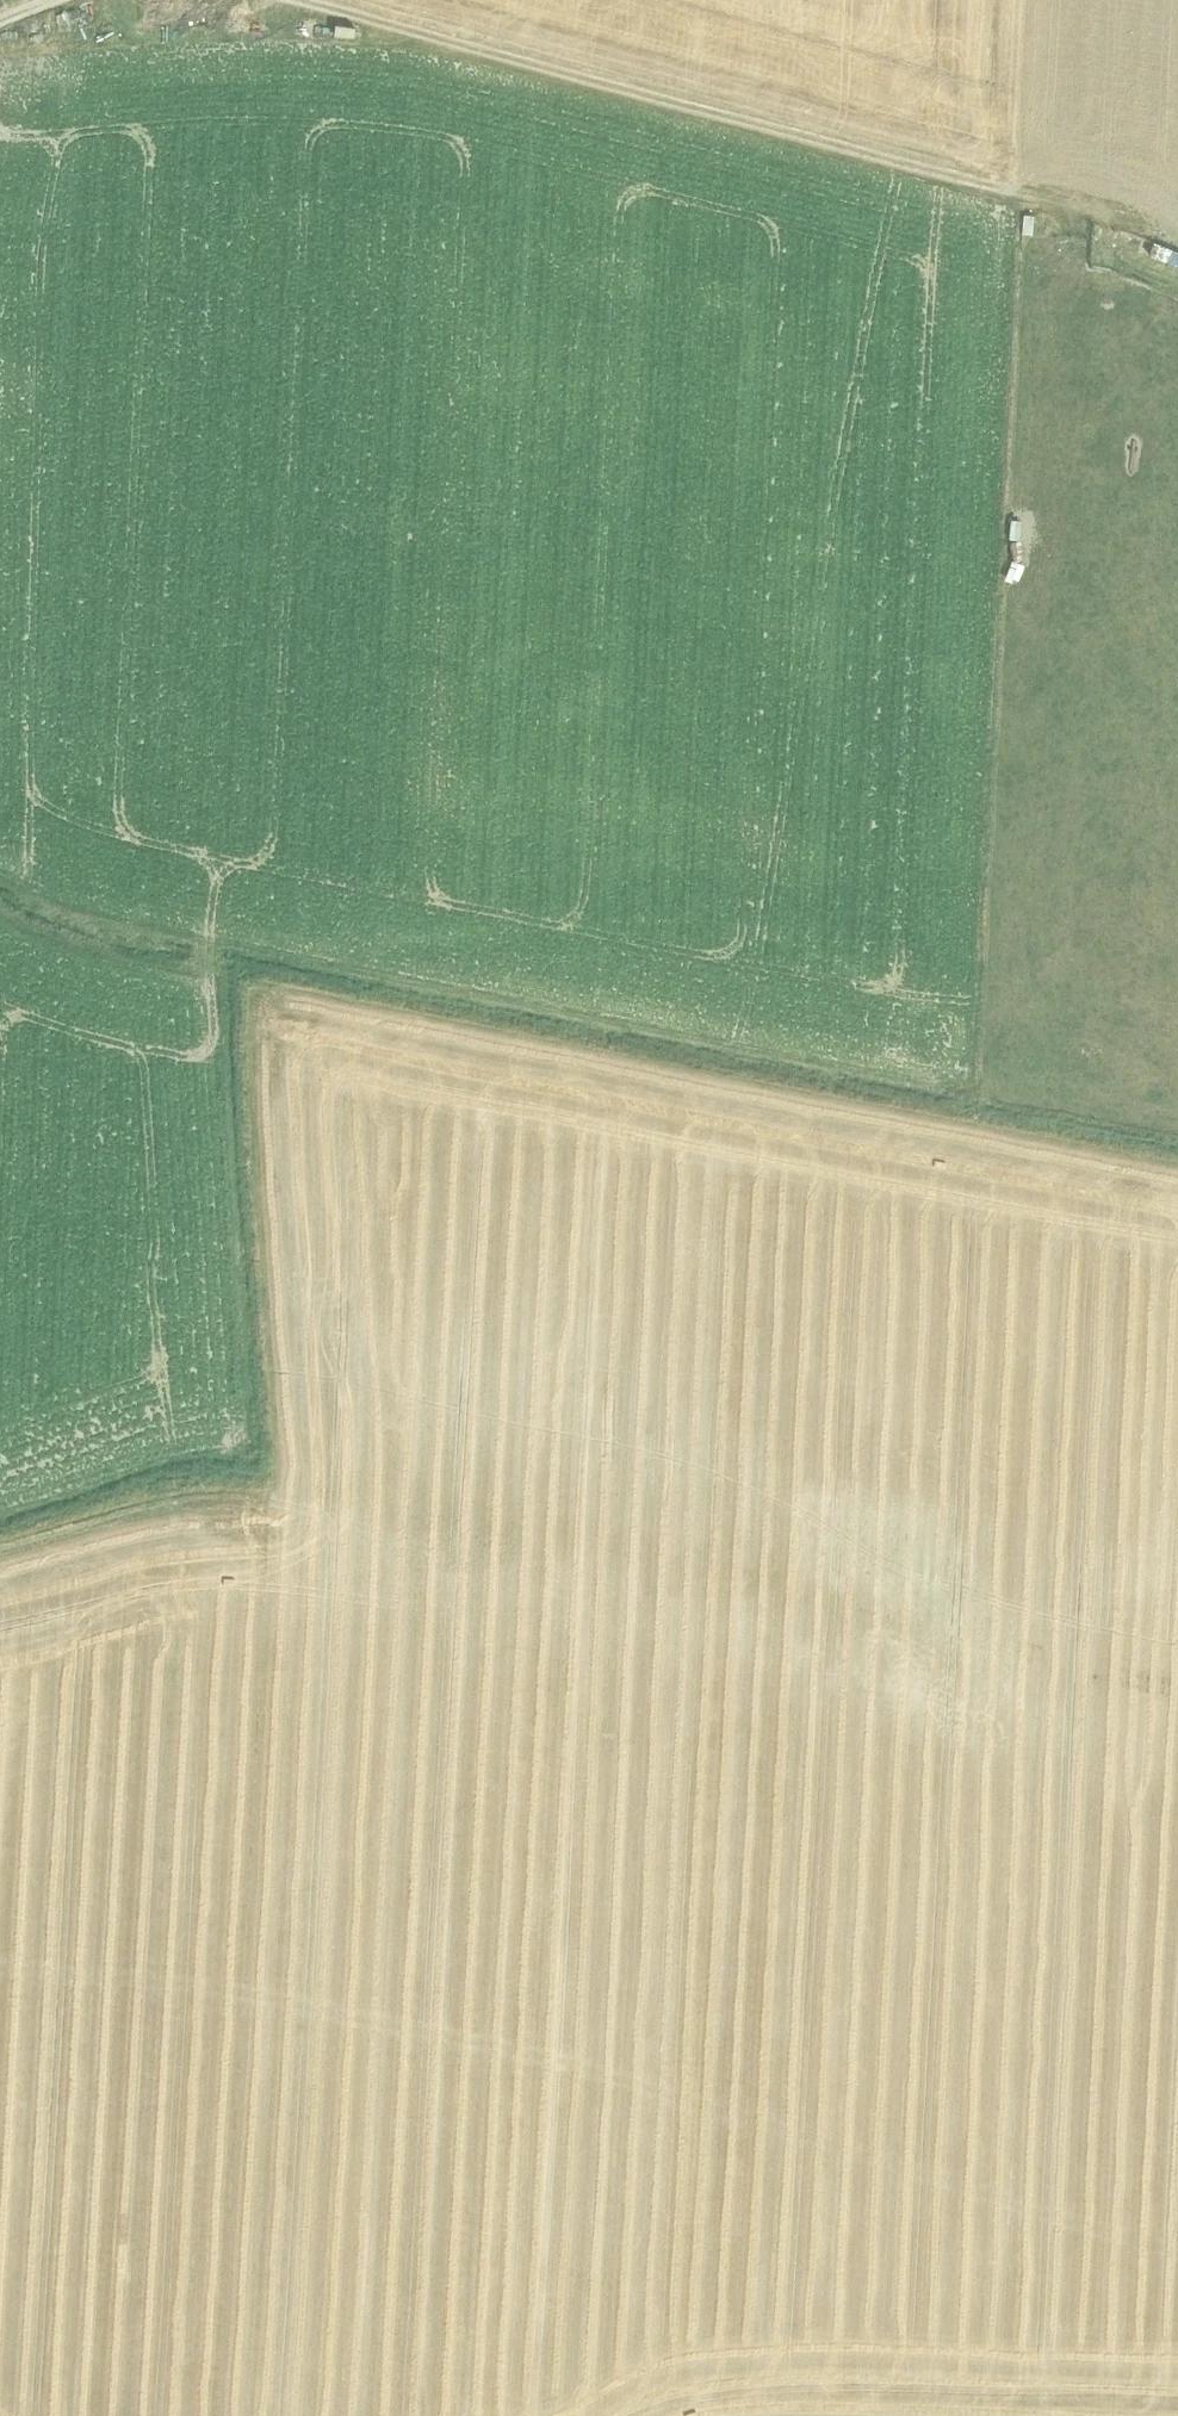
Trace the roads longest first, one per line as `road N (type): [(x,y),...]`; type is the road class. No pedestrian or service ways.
road 1 (track): [(300,0),(1119,218)]
road 2 (track): [(0,1543),(190,1491),(269,1493)]

